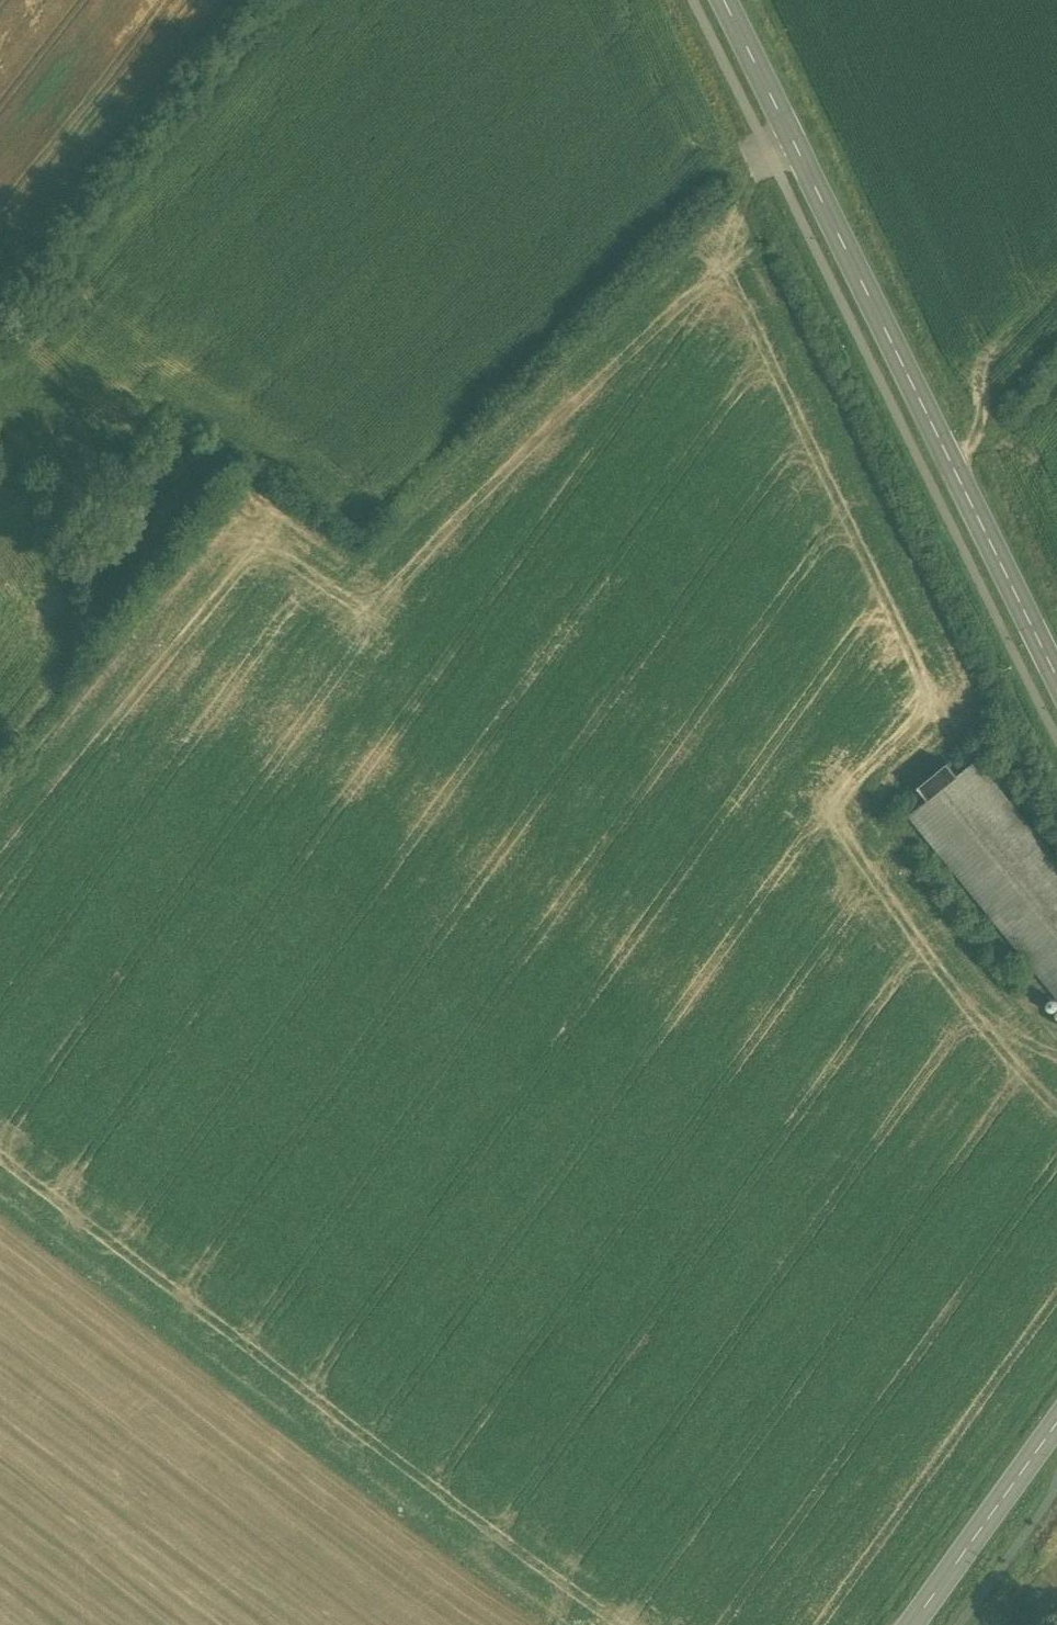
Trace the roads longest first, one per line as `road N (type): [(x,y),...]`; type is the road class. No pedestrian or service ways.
road 1 (tertiary): [(723,0),(1056,677)]
road 2 (tertiary): [(911,1624),(1056,1421)]

